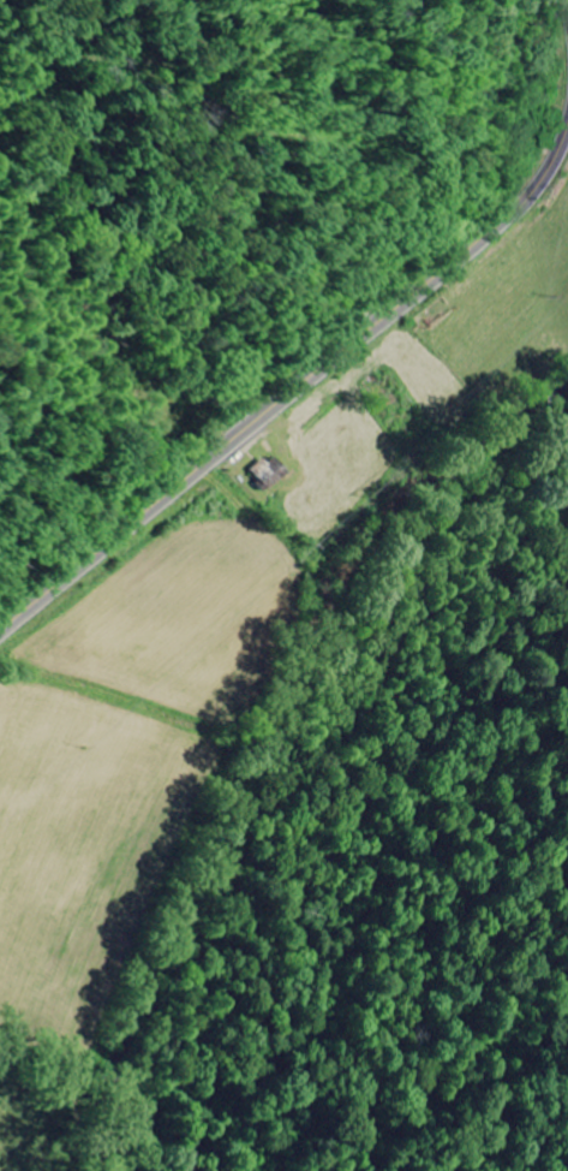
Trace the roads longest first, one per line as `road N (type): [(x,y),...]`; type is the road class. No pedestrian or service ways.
road 1 (secondary): [(0,640),(479,246),(537,186),(567,116)]

